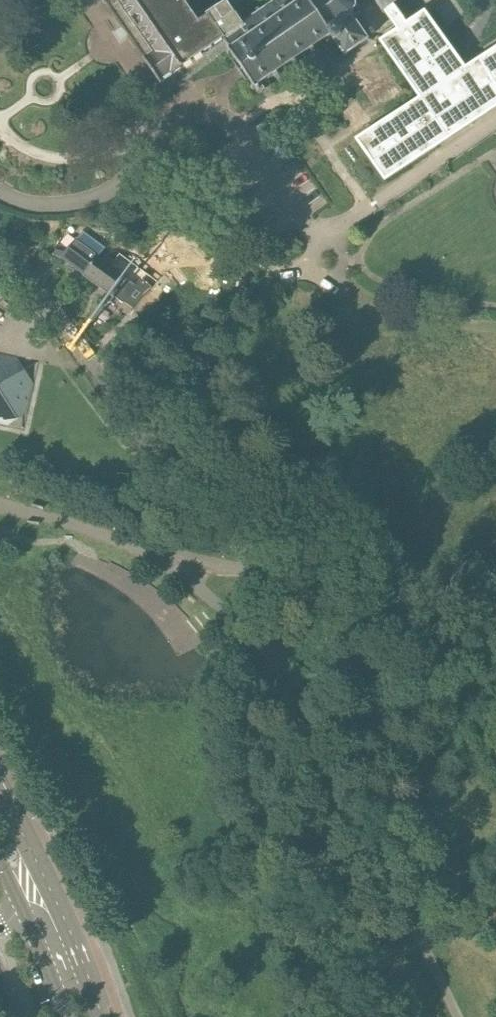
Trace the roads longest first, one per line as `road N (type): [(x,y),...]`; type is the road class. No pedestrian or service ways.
road 1 (track): [(344,598),(272,654),(265,670),(280,728),(278,921),(320,1016)]
road 2 (unclassified): [(156,126),(152,158),(117,192),(48,206),(0,191)]
road 3 (tertiary): [(101,1016),(55,900)]
road 4 (tertiary): [(55,900),(0,790)]

